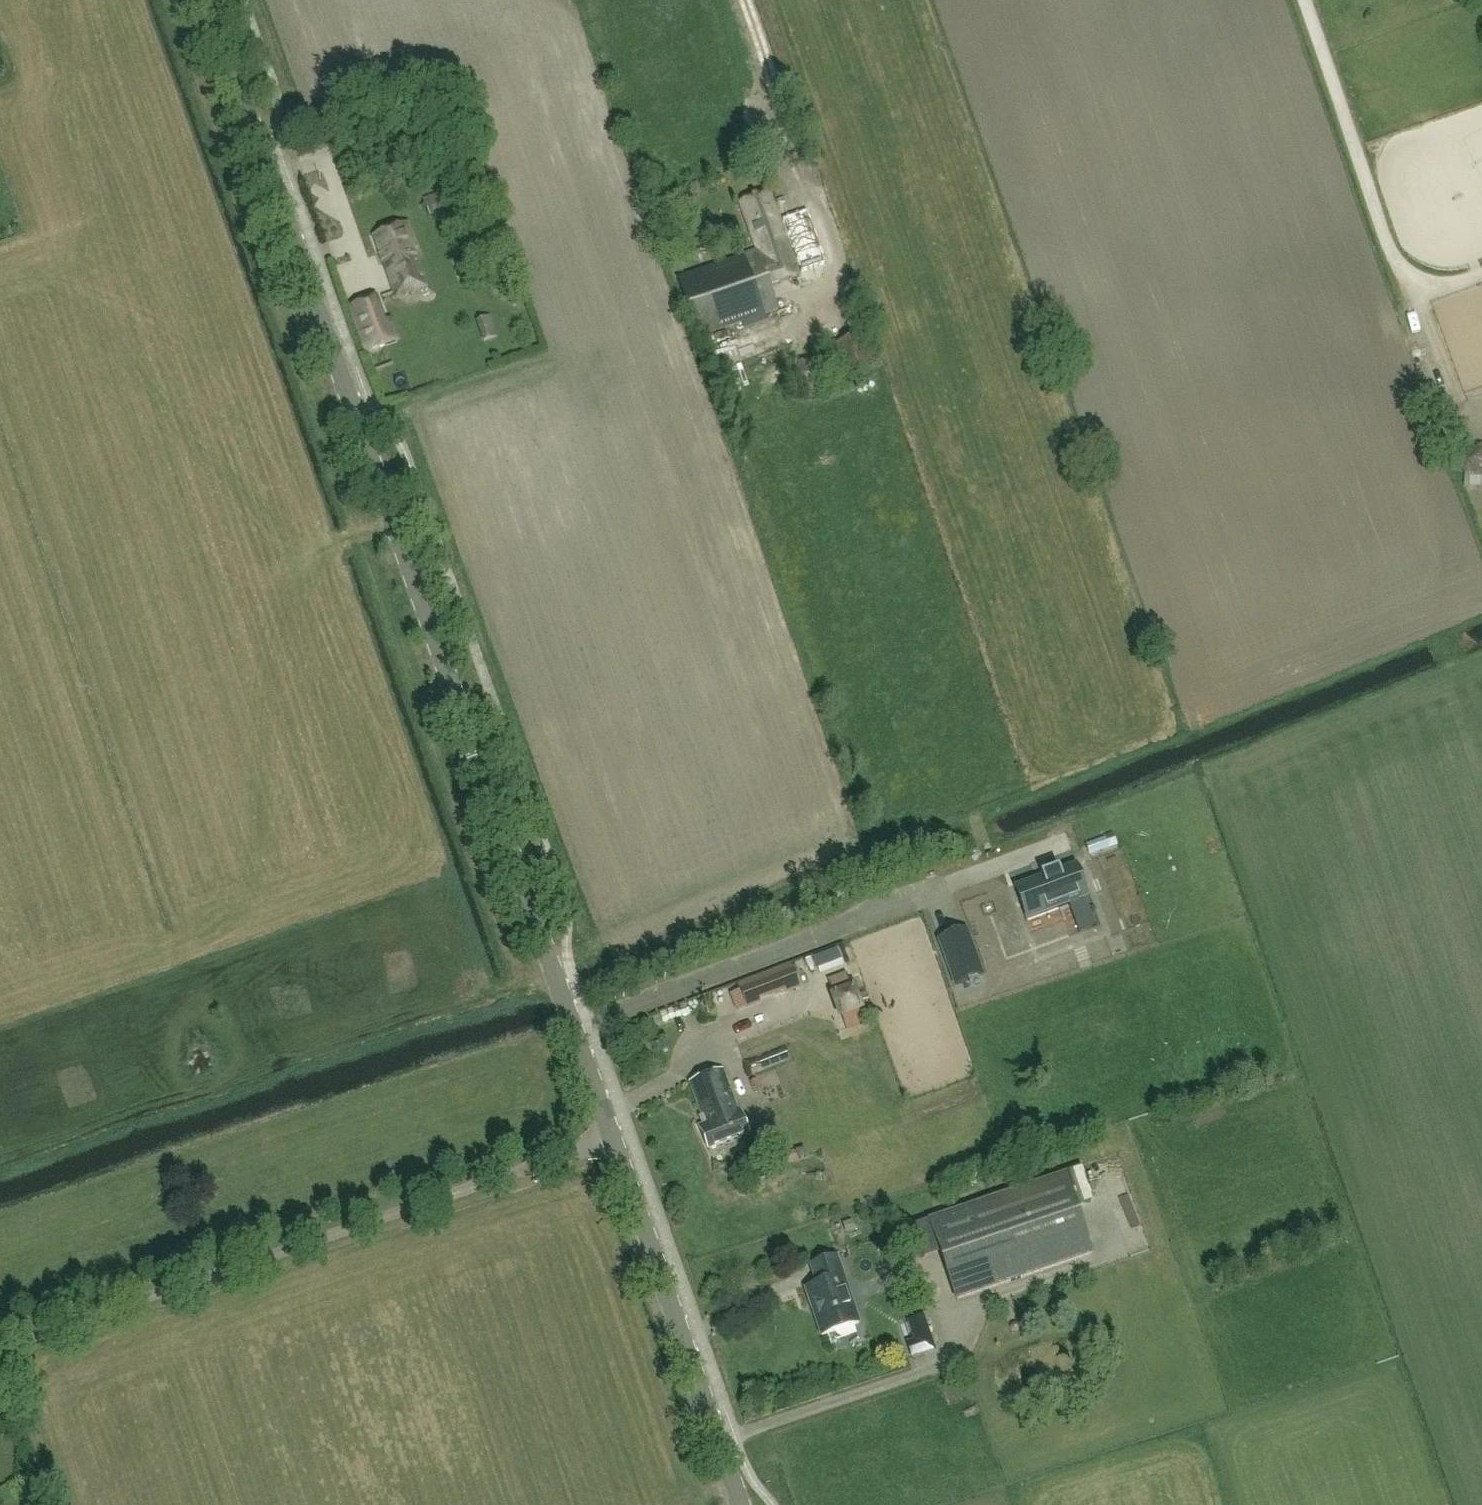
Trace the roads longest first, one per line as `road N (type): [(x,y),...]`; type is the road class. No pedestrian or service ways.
road 1 (tertiary): [(742,1504),(209,0)]

